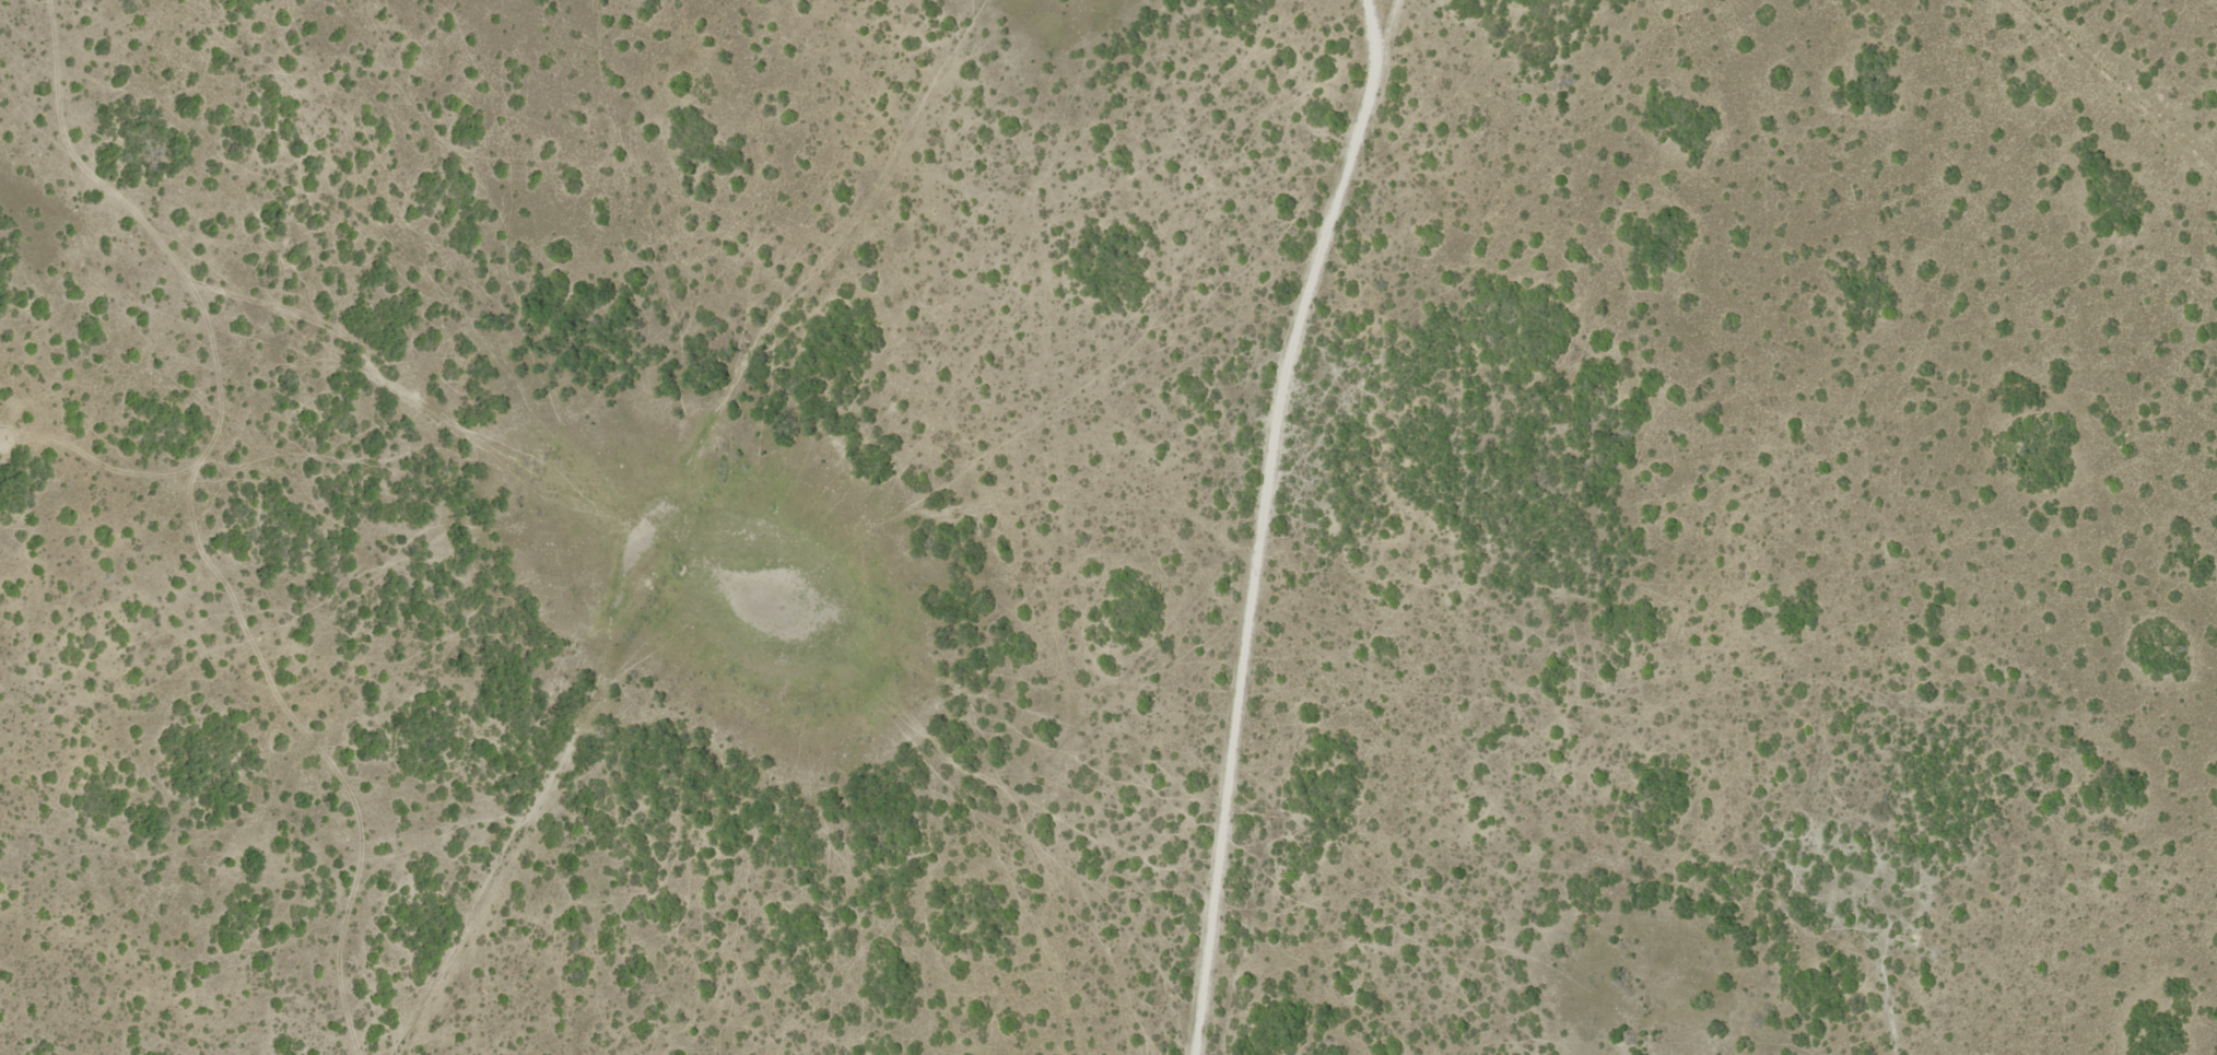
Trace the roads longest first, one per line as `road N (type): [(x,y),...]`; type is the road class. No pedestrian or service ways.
road 1 (residential): [(1207,1054),(1318,307),(1373,54),(1368,0)]

